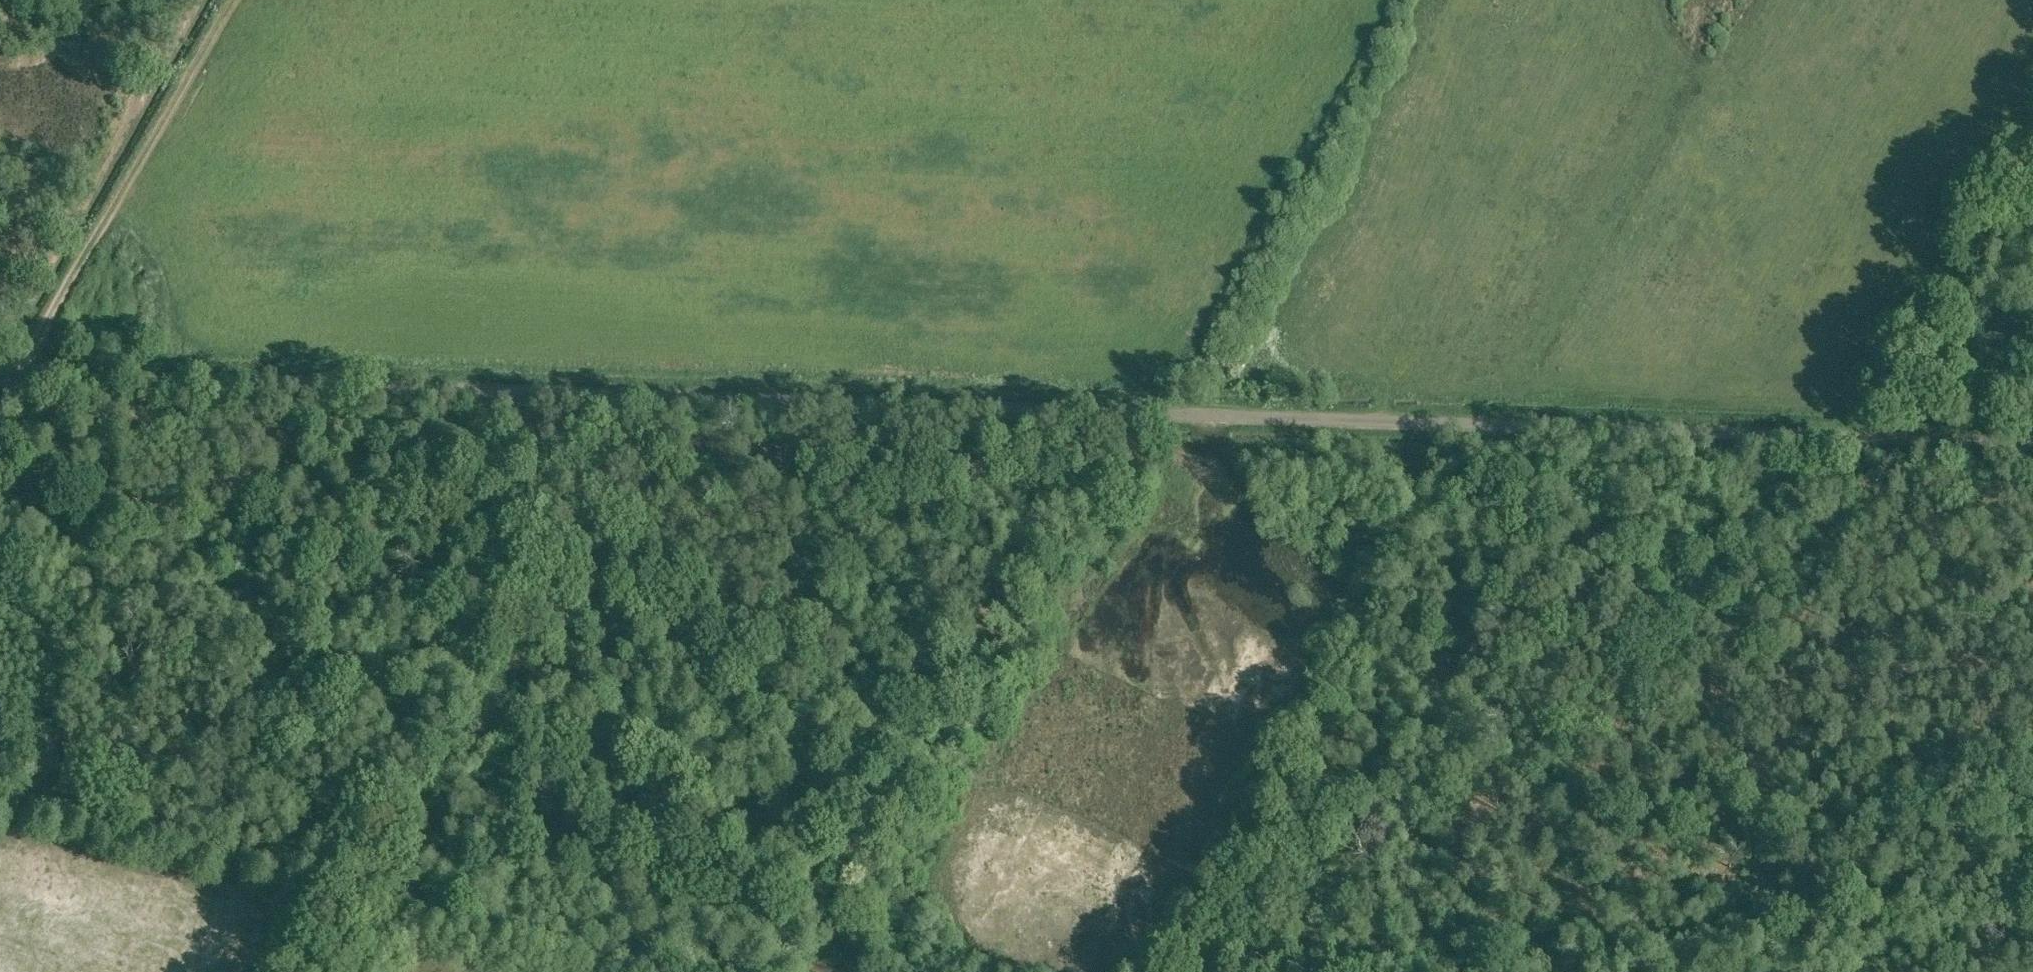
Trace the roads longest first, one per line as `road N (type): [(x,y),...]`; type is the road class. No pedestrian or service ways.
road 1 (unclassified): [(2032,448),(0,373)]
road 2 (track): [(23,374),(234,0)]

